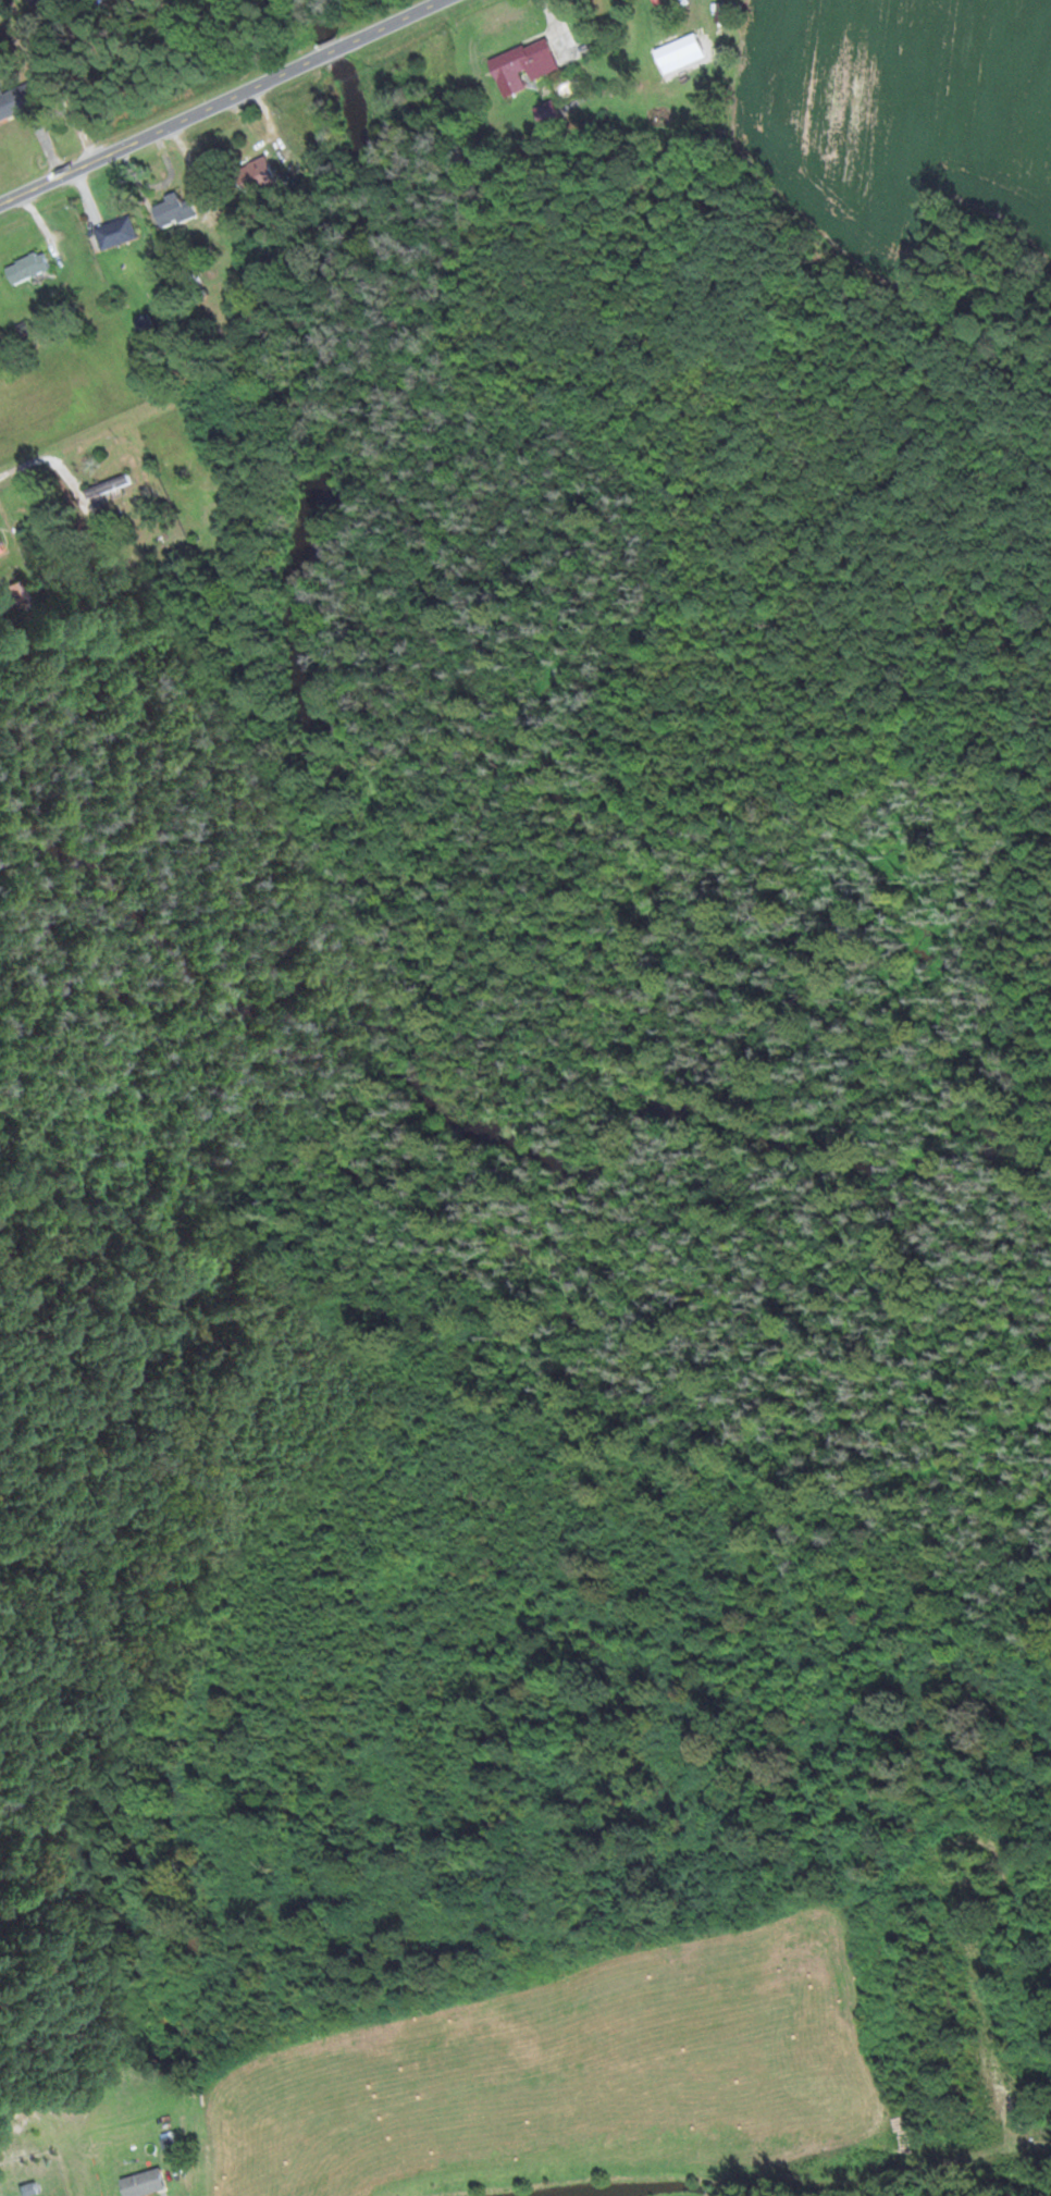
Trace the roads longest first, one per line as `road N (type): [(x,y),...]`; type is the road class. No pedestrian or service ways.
road 1 (secondary): [(0,206),(443,0)]
road 2 (residential): [(0,476),(250,361)]
road 3 (residential): [(250,361),(98,161)]
road 4 (residential): [(98,161),(69,101),(0,17)]

